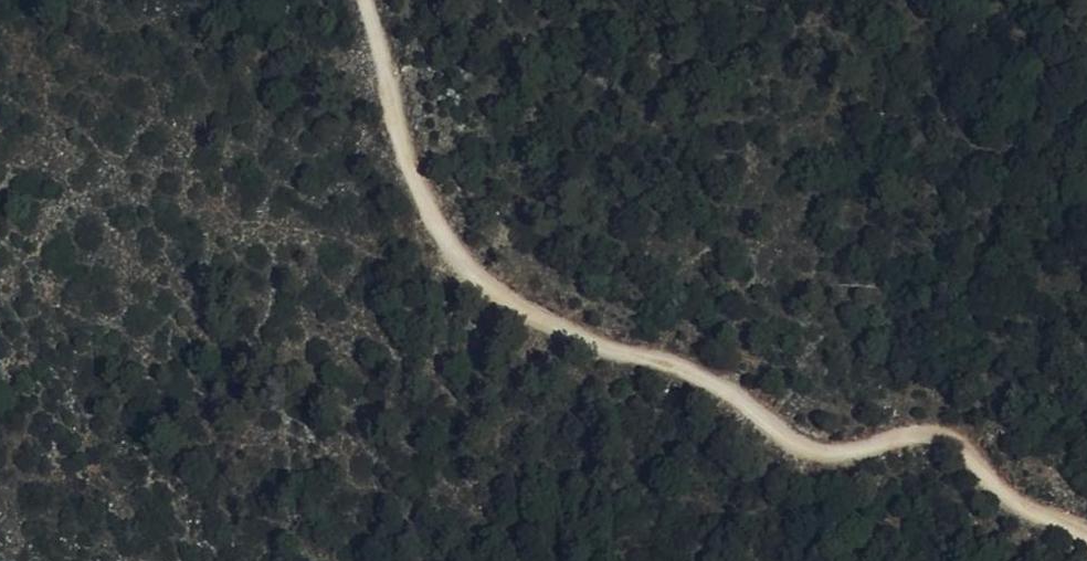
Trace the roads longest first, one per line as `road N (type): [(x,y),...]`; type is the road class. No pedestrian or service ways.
road 1 (track): [(361,0),(431,218),(482,290),(559,330),(676,366),(818,458),(853,456),(928,431),(969,449),(1015,509),(1086,541)]

